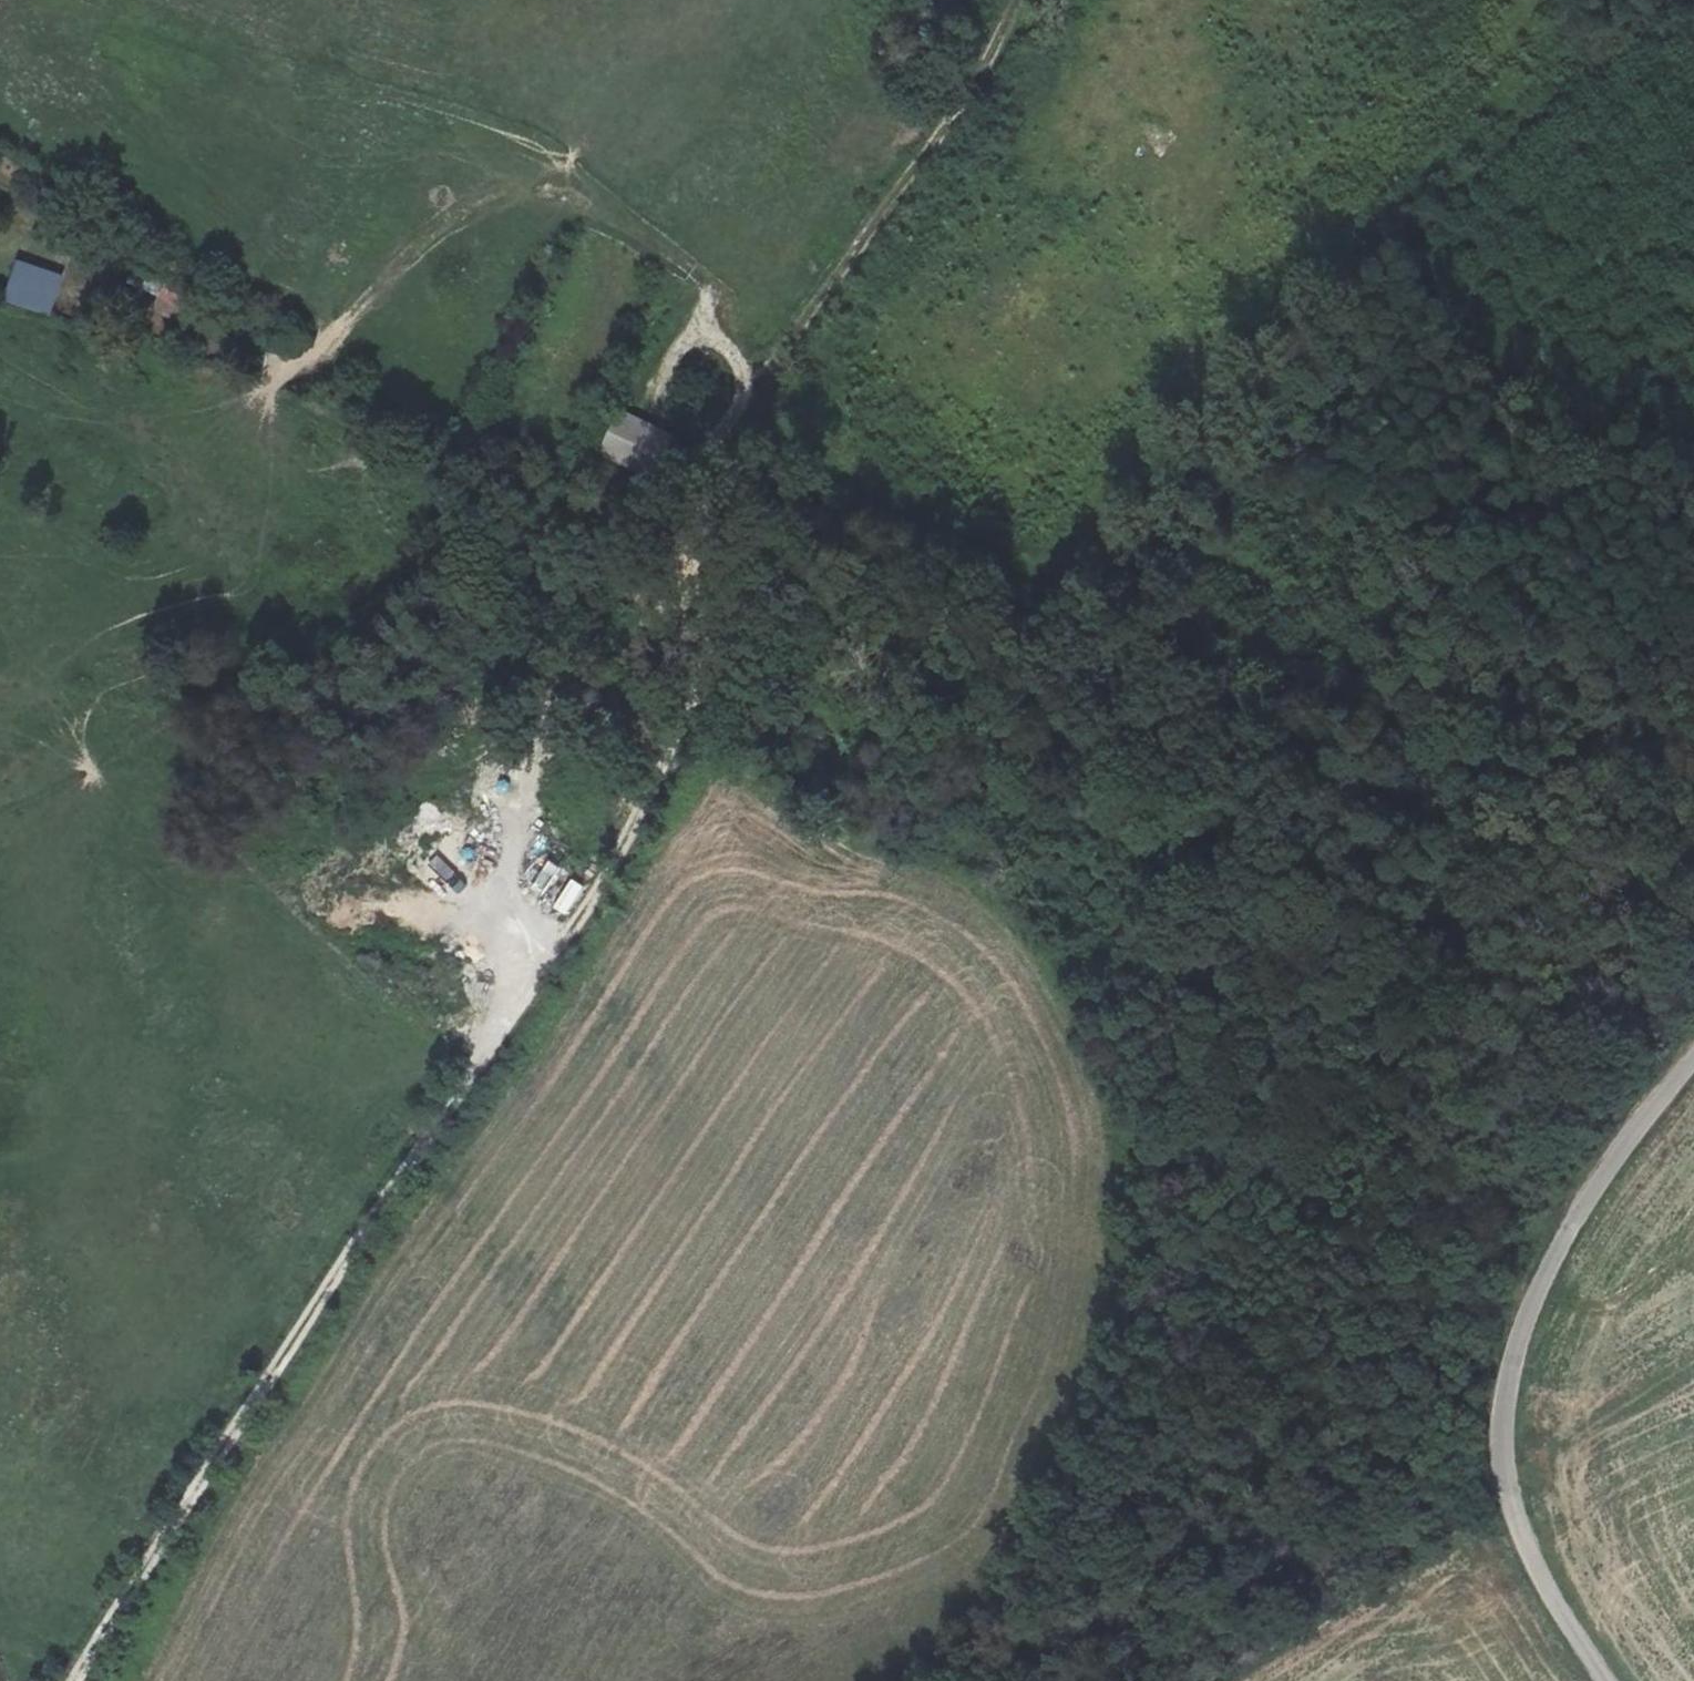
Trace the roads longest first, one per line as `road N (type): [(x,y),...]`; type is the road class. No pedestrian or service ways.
road 1 (track): [(690,675),(614,863),(74,1680)]
road 2 (unclassified): [(1693,1060),(1613,1166),(1554,1261),(1527,1315),(1510,1383),(1504,1445),(1529,1554),(1608,1680)]
road 3 (track): [(1504,1445),(1318,1611),(1202,1680)]

